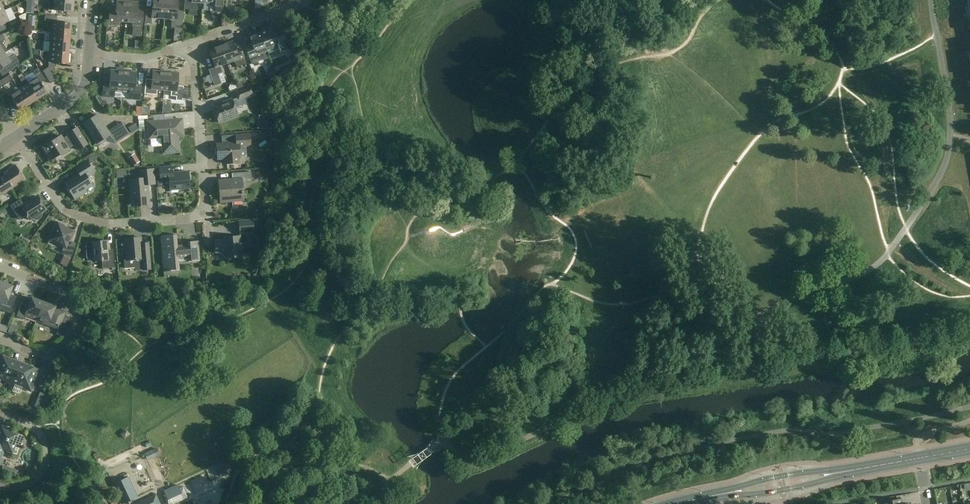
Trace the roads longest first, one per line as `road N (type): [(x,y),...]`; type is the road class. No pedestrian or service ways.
road 1 (residential): [(16,134),(67,212),(112,224),(207,215),(193,42)]
road 2 (residential): [(0,266),(64,292),(76,317),(53,351),(0,339)]
road 3 (residential): [(0,485),(34,479),(46,452),(34,426),(0,412)]
road 4 (residential): [(193,42),(307,0)]

